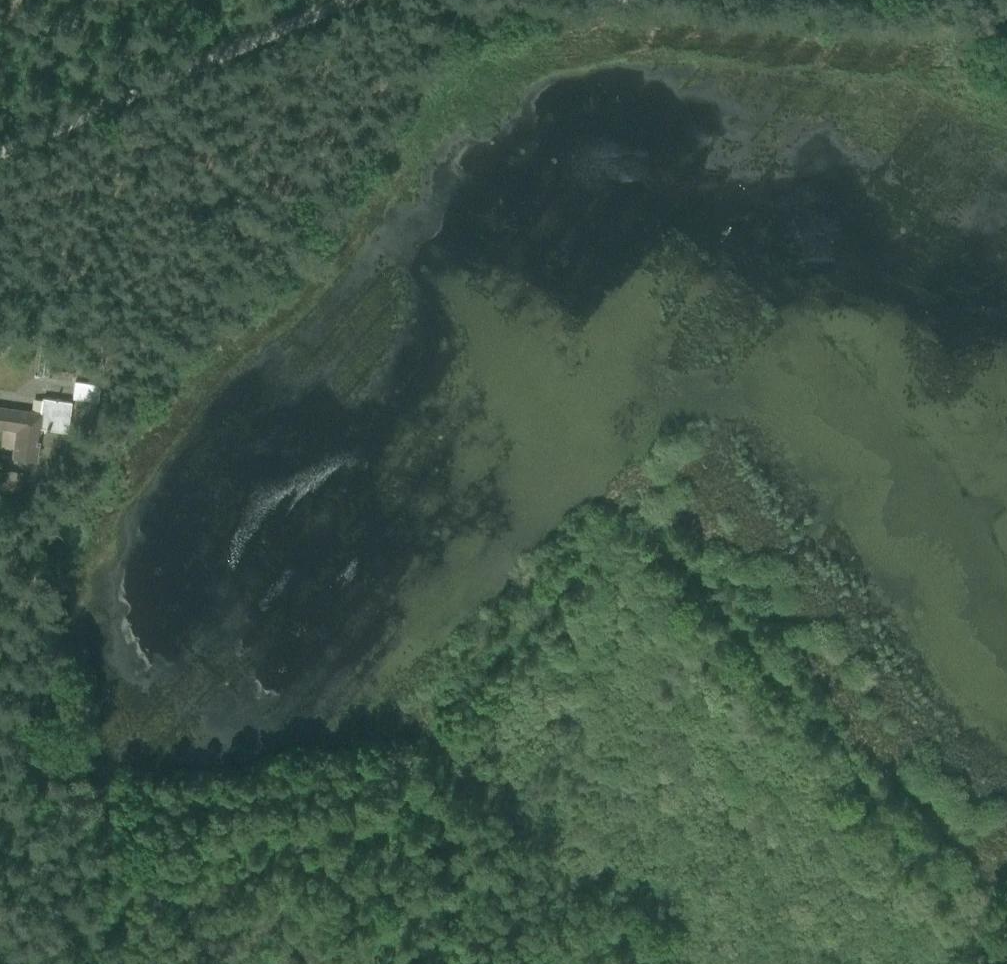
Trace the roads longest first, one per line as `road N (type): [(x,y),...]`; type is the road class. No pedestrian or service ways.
road 1 (unclassified): [(0,152),(344,0)]

